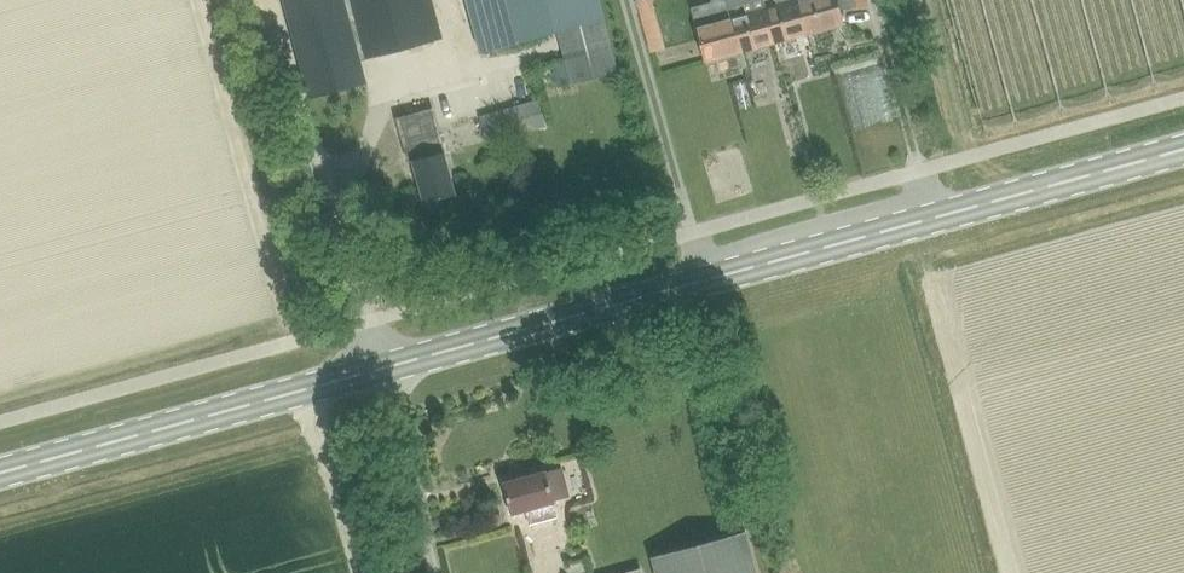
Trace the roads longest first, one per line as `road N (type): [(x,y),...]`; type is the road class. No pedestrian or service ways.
road 1 (primary): [(0,474),(1183,150)]

